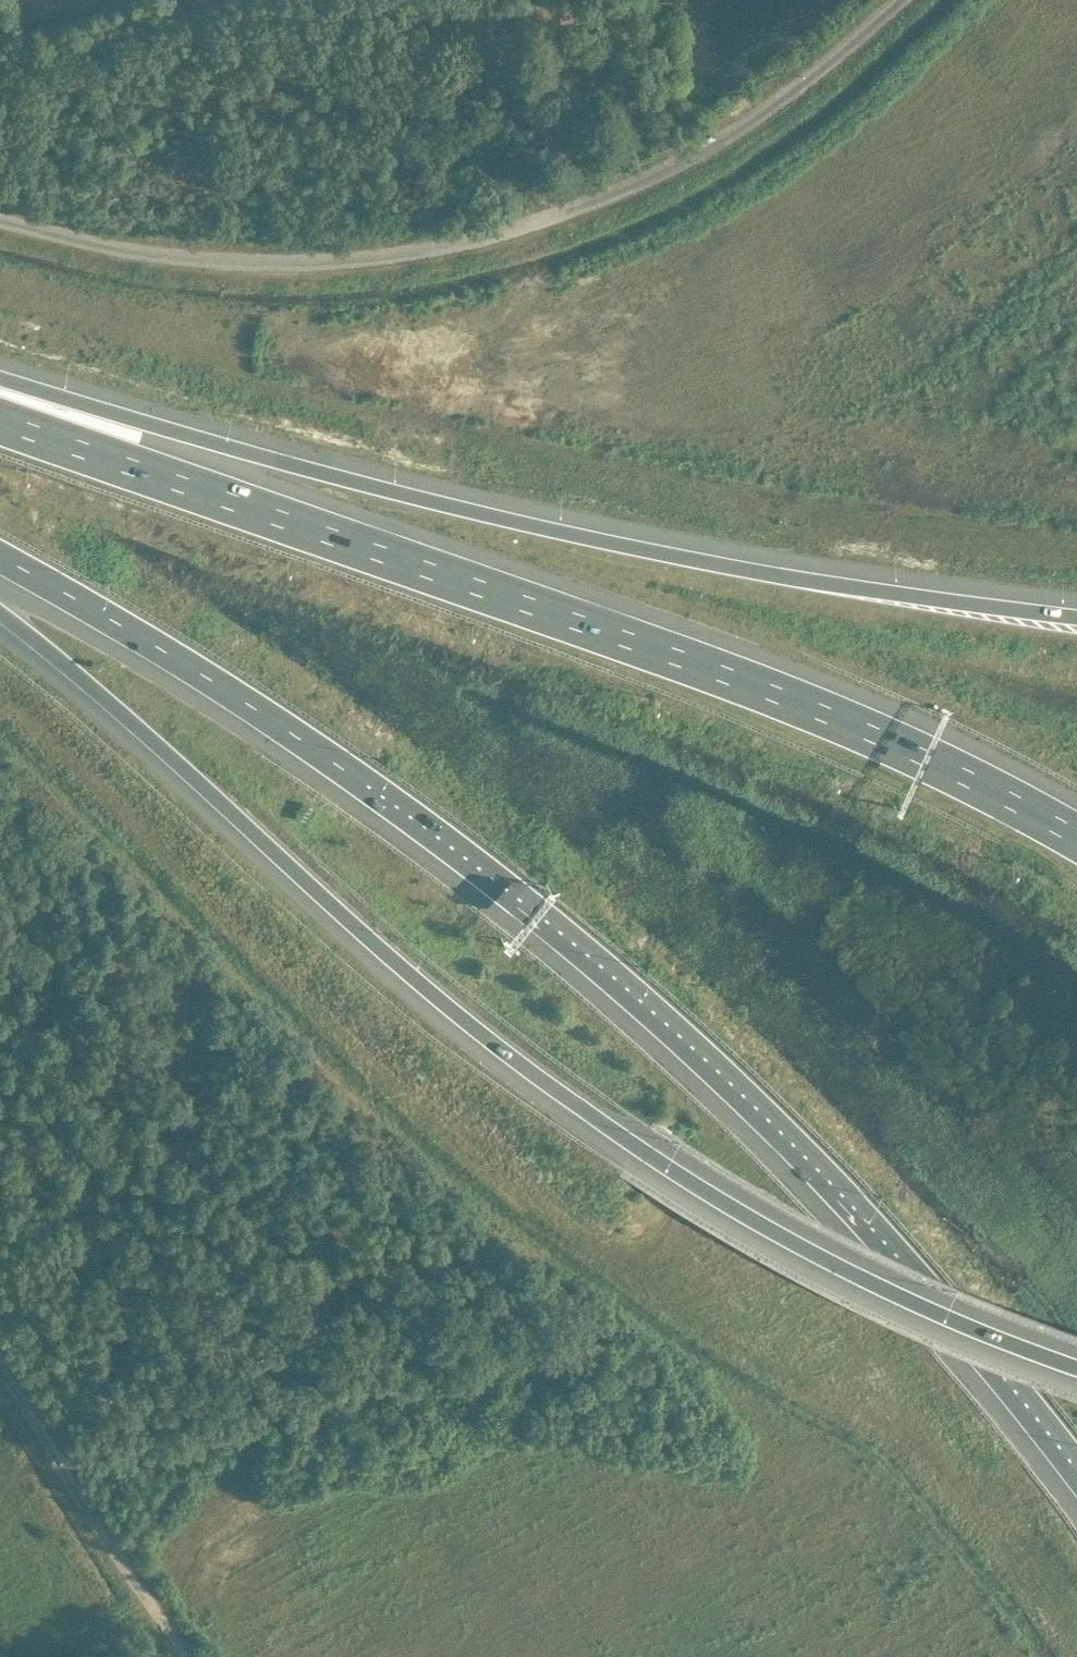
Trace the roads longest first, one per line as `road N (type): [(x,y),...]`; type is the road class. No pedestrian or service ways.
road 1 (motorway): [(0,556),(210,679),(374,788),(662,1018),(863,1217),(1076,1471)]
road 2 (motorway): [(0,614),(522,1072),(757,1217),(1076,1355)]
road 3 (motorway): [(1076,837),(822,708),(0,426)]
road 4 (motorway): [(1076,615),(681,556),(473,512),(0,377)]
road 5 (unclassified): [(0,217),(119,250),(267,264),(402,256),(493,238),(670,174),(733,142),(908,0)]
road 6 (track): [(180,1656),(0,1368)]

